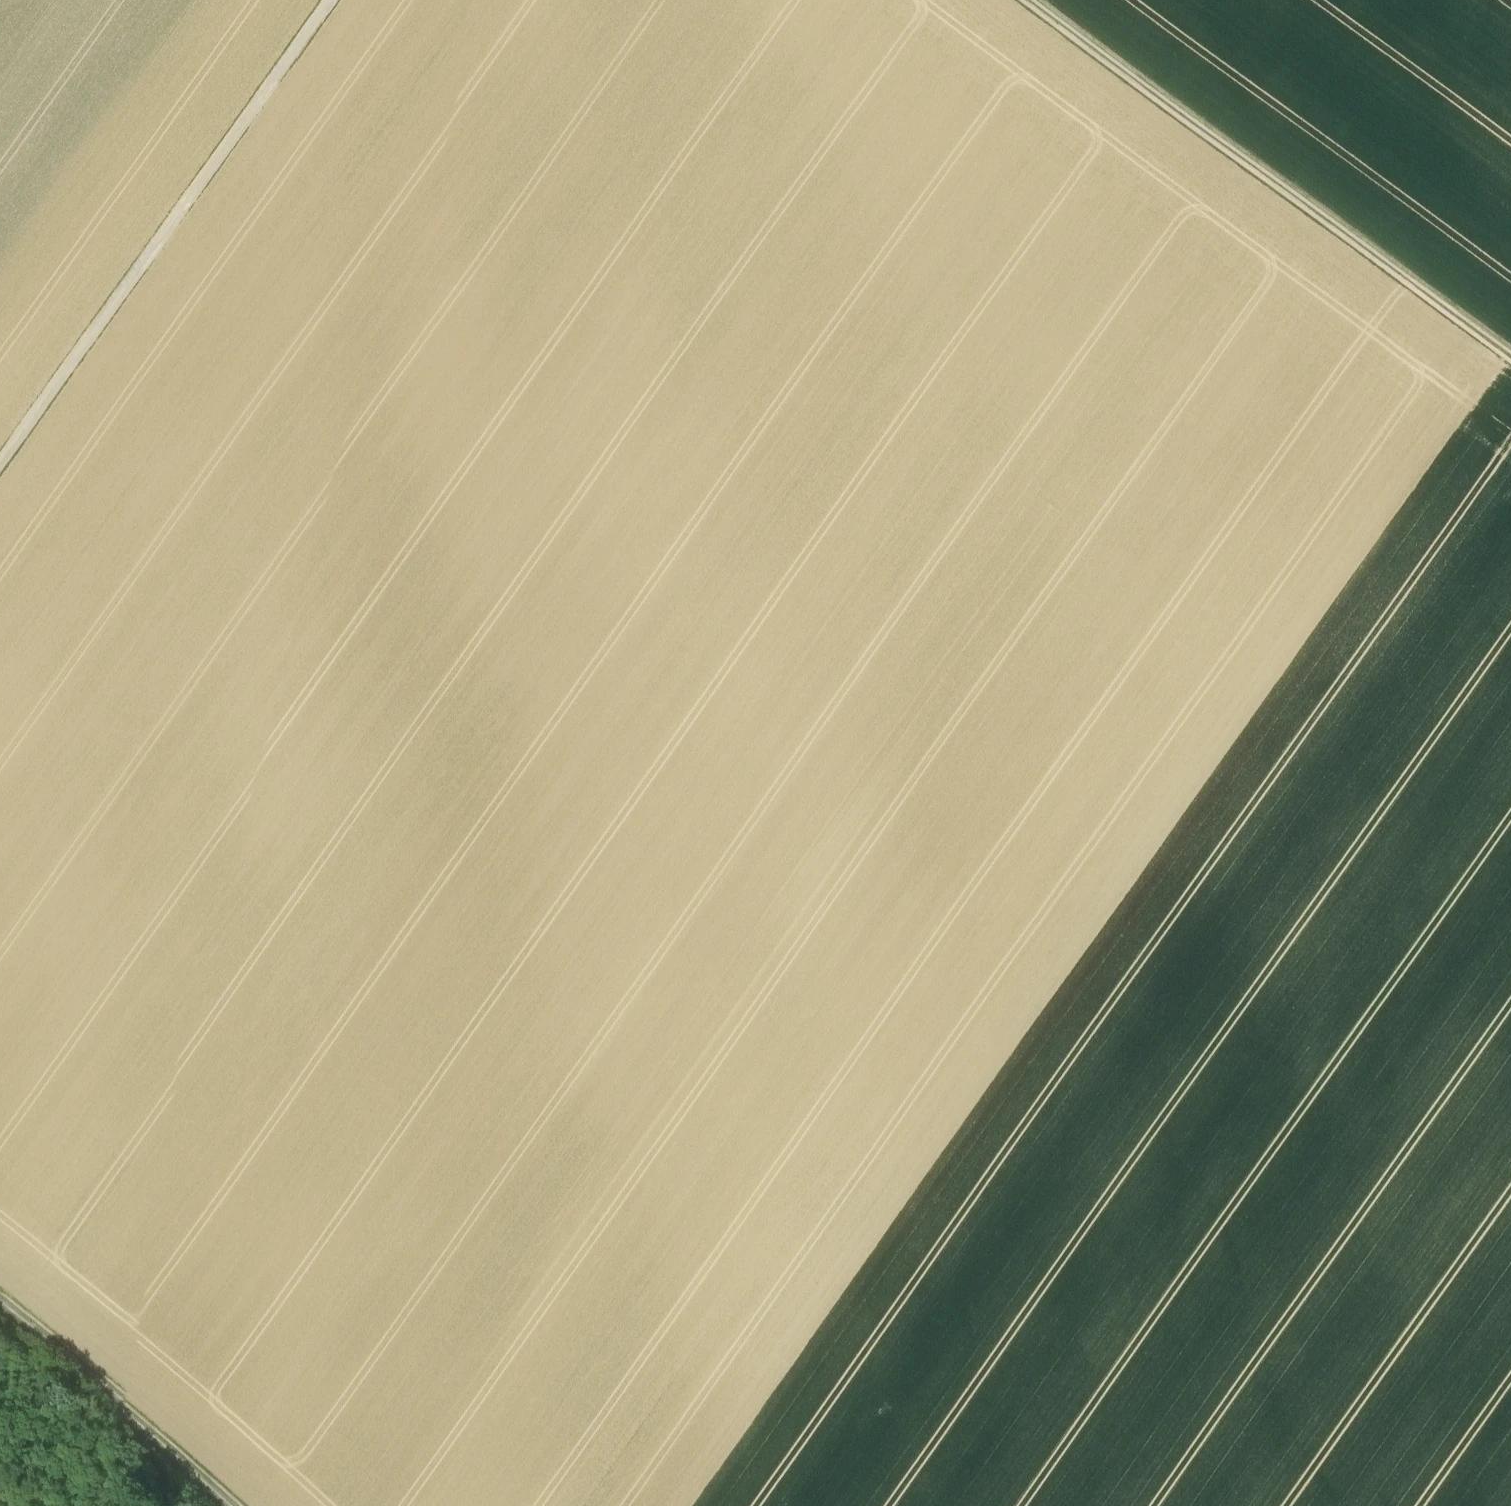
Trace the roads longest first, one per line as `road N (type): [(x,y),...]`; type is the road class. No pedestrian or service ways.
road 1 (track): [(1011,0),(1510,373)]
road 2 (track): [(0,474),(333,0)]
road 3 (track): [(222,1505),(0,1313)]

